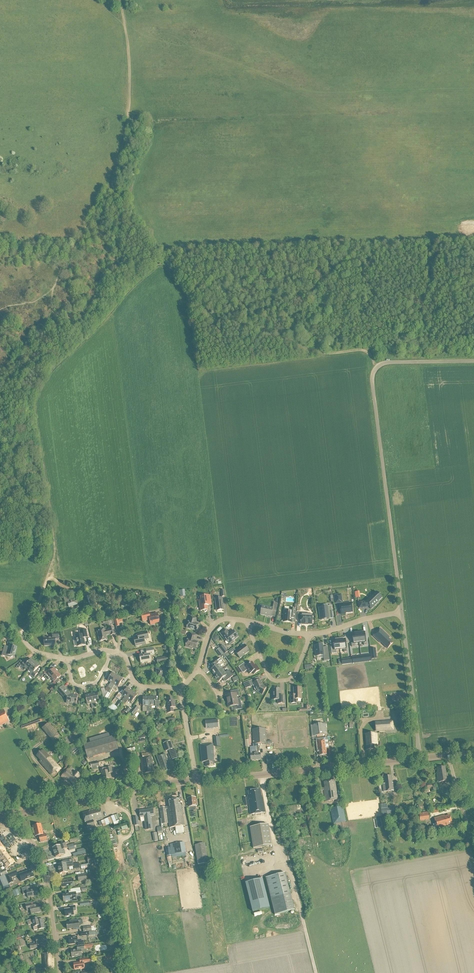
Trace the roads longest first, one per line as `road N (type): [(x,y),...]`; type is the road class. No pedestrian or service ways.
road 1 (unclassified): [(401,612),(373,373),(385,363),(473,361)]
road 2 (track): [(159,263),(212,318),(315,352),(364,351),(376,367)]
road 3 (tertiary): [(197,781),(420,759)]
road 4 (track): [(48,578),(164,592),(185,683)]
road 5 (tertiary): [(0,819),(197,781)]
road 6 (track): [(53,368),(54,289),(112,183)]
road 7 (track): [(121,0),(129,102),(112,183)]
road 8 (unclassified): [(60,972),(42,860),(33,843),(0,822)]
road 9 (unclassified): [(420,759),(401,612)]
road 10 (residential): [(310,635),(294,675),(277,682),(247,621)]

